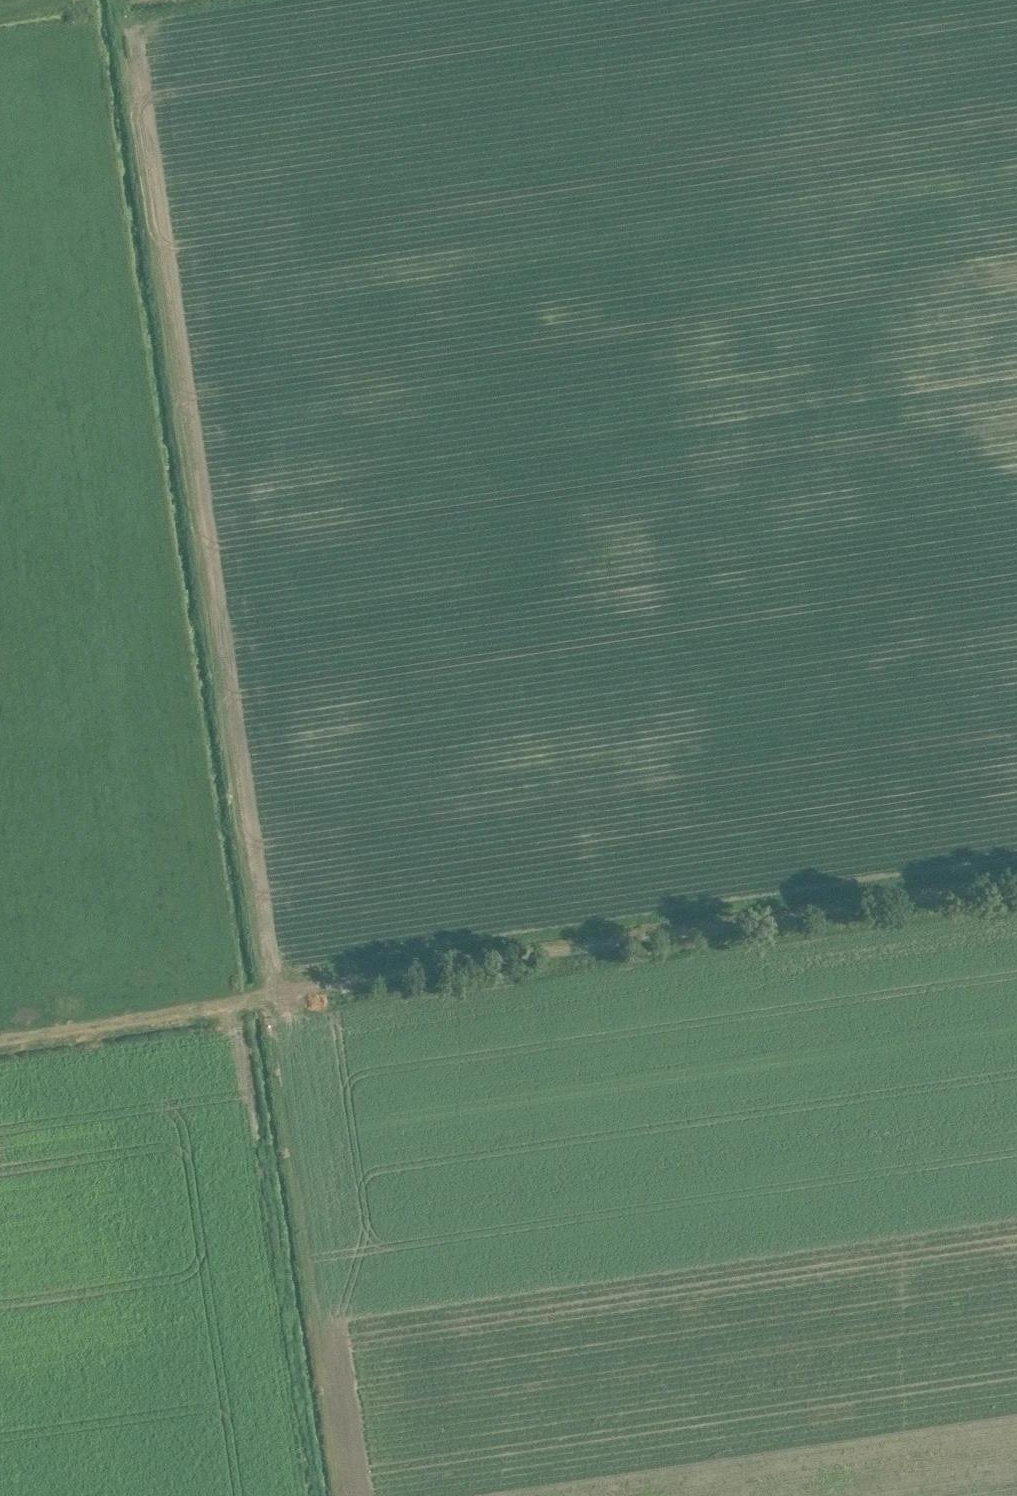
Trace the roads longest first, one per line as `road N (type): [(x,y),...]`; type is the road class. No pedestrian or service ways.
road 1 (track): [(1016,882),(0,1034)]

